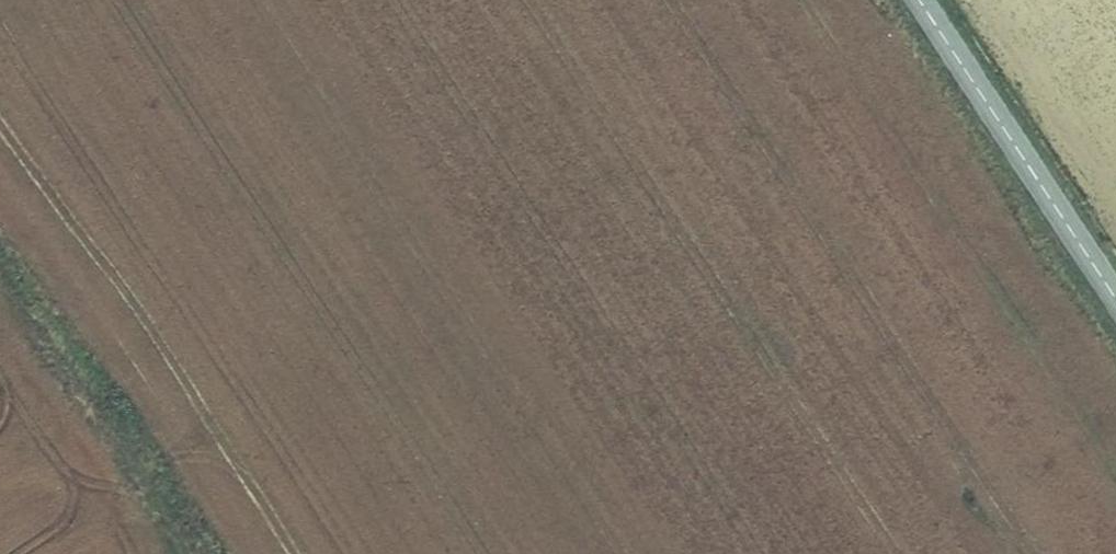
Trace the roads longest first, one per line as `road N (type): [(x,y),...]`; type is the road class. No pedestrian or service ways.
road 1 (unclassified): [(1115,248),(954,0)]

